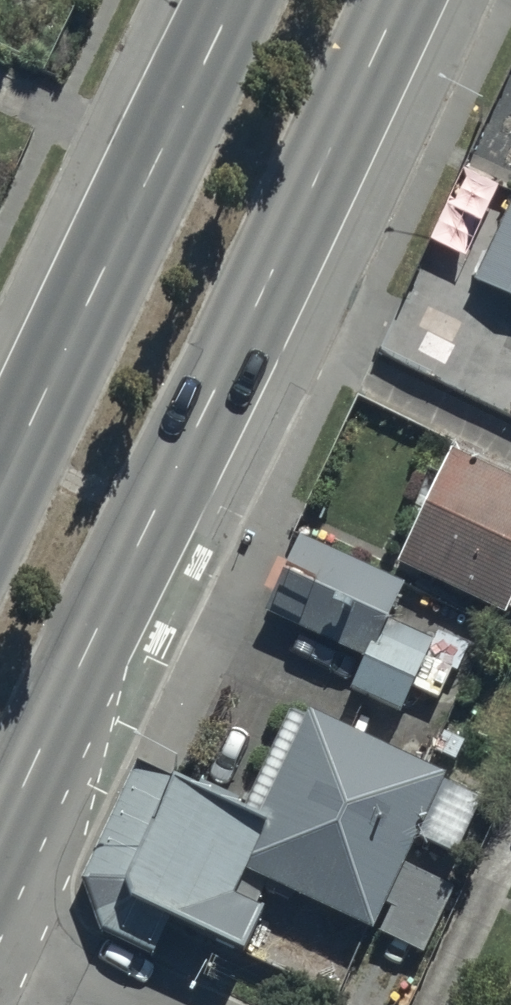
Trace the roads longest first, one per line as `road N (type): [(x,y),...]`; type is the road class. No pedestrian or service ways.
road 1 (secondary): [(401,0),(0,864)]
road 2 (secondary): [(0,491),(233,0)]

